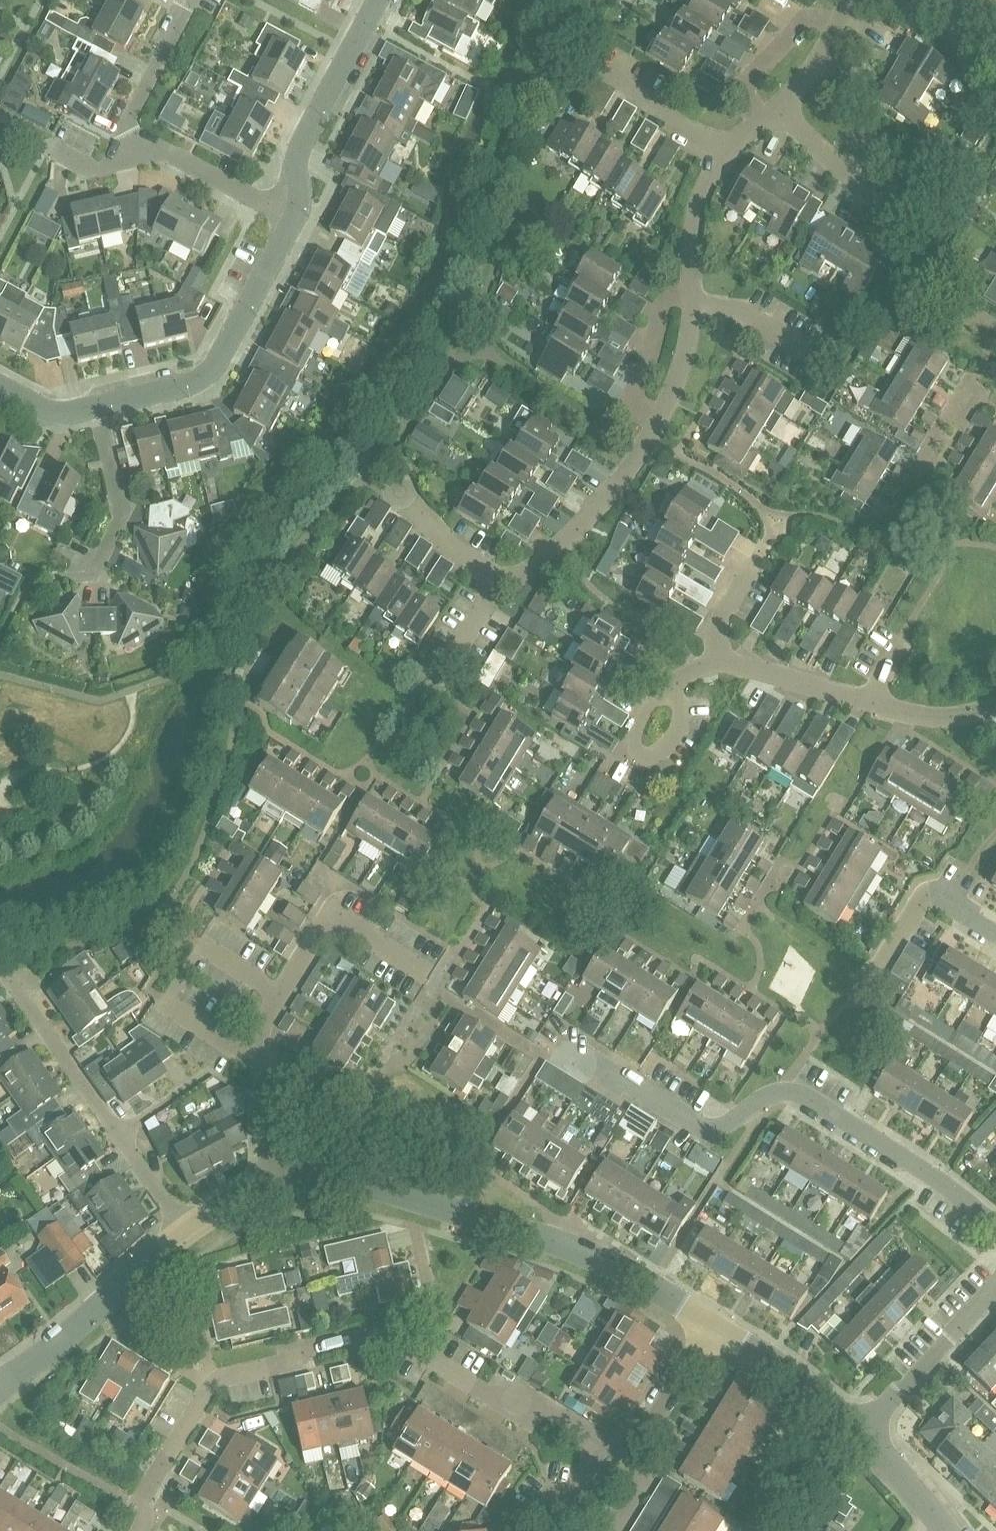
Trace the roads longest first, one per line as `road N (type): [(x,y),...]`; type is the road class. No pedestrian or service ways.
road 1 (residential): [(142,1530),(159,1473),(210,1389),(382,1337),(601,1438)]
road 2 (residential): [(995,1232),(962,1199),(819,1104),(783,1094),(714,1131),(563,1049)]
road 3 (residential): [(717,1323),(551,1235),(405,1192),(362,1184),(269,1193)]
road 4 (residential): [(499,587),(577,543),(665,405),(691,300)]
road 5 (residential): [(99,403),(176,388),(214,365),(277,255),(284,213)]
road 6 (residential): [(0,1386),(187,1230)]
road 7 (residential): [(284,213),(302,145),(382,0)]
road 8 (residential): [(283,994),(337,915),(444,981)]
road 9 (residential): [(121,1136),(12,984)]
road 10 (residential): [(96,573),(124,516),(99,403)]
road 11 (residential): [(499,587),(371,465)]
road 12 (residential): [(131,158),(130,120),(191,0)]
road 13 (residential): [(868,703),(704,659)]
road 14 (residential): [(284,213),(160,150),(131,158)]
road 15 (residential): [(857,1417),(717,1323)]
road 16 (residential): [(679,682),(679,732),(650,759),(628,752),(648,706)]
road 17 (residential): [(704,659),(780,518)]
road 18 (residential): [(784,108),(834,165),(903,209)]
road 19 (residential): [(691,300),(699,202),(726,150)]
road 20 (residential): [(632,1454),(717,1323)]
road 21 (residential): [(598,68),(726,150)]
road 22 (residential): [(944,1530),(857,1417)]
road 23 (residential): [(815,349),(741,310),(691,300)]
road 24 (residential): [(857,1417),(956,1328)]
road 25 (residential): [(995,709),(948,718),(868,703)]
road 26 (residential): [(784,108),(853,0)]
road 27 (residential): [(269,1193),(265,1066)]

